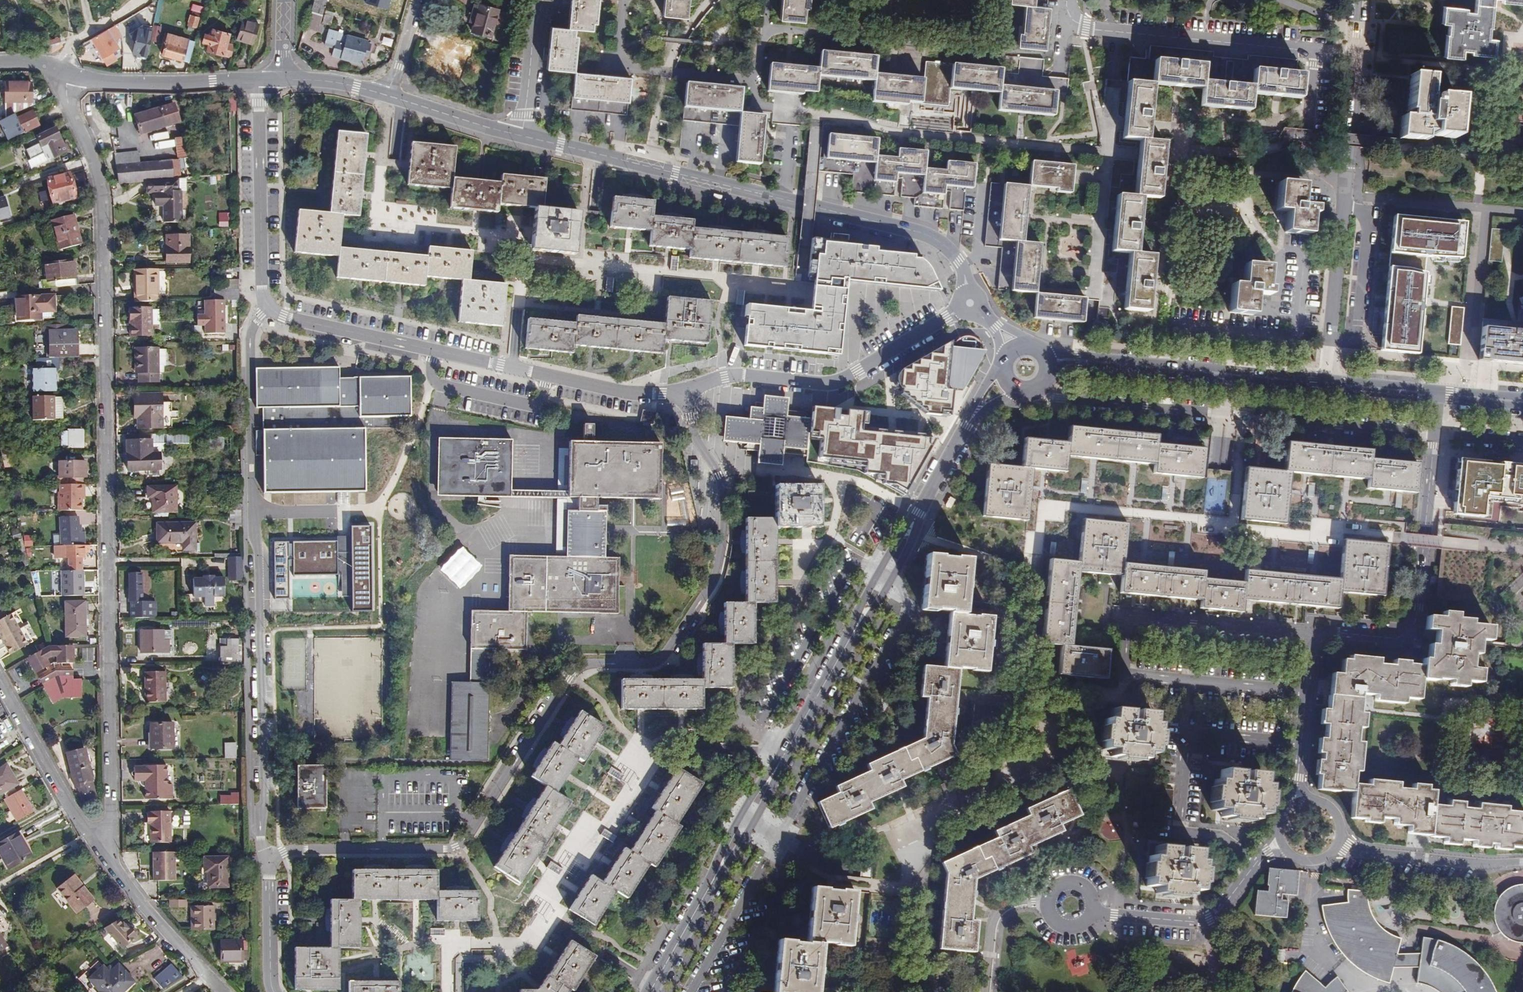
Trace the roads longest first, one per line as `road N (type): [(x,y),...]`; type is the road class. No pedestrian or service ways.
road 1 (residential): [(274,991),(273,858),(310,849),(451,849),(465,842),(571,676),(596,664),(645,664),(667,654),(715,580),(726,530),(720,475)]
road 2 (residential): [(55,70),(99,200),(108,866)]
road 3 (residential): [(969,421),(650,991)]
road 4 (residential): [(683,395),(640,394),(282,316),(262,285),(256,79)]
road 5 (residential): [(970,303),(959,261),(918,231),(520,136)]
road 6 (residential): [(1438,394),(1416,624),(1399,637),(1329,632),(1313,646),(1301,803)]
road 7 (residential): [(683,395),(718,377),(748,374),(831,383),(970,303)]
road 8 (tertiary): [(1325,383),(1052,360)]
road 9 (residential): [(1315,52),(1084,28),(1067,14),(1066,0)]
road 10 (residential): [(798,582),(836,519),(831,482),(818,472),(720,475)]
road 11 (residential): [(1282,840),(1211,917),(1096,918)]
road 12 (residential): [(0,689),(108,866)]
road 13 (residential): [(256,79),(90,82),(55,70)]
road 14 (residential): [(1344,195),(1325,383)]
road 15 (residential): [(1338,841),(1367,853),(1522,860)]
road 16 (residential): [(108,866),(220,991)]
road 17 (residential): [(1344,195),(1305,161),(1315,52)]
road 18 (residential): [(520,136),(386,95)]
road 19 (residential): [(1357,57),(1344,195)]
road 20 (residential): [(537,0),(520,136)]
road 21 (residential): [(1044,899),(1011,899),(995,915),(985,991)]

